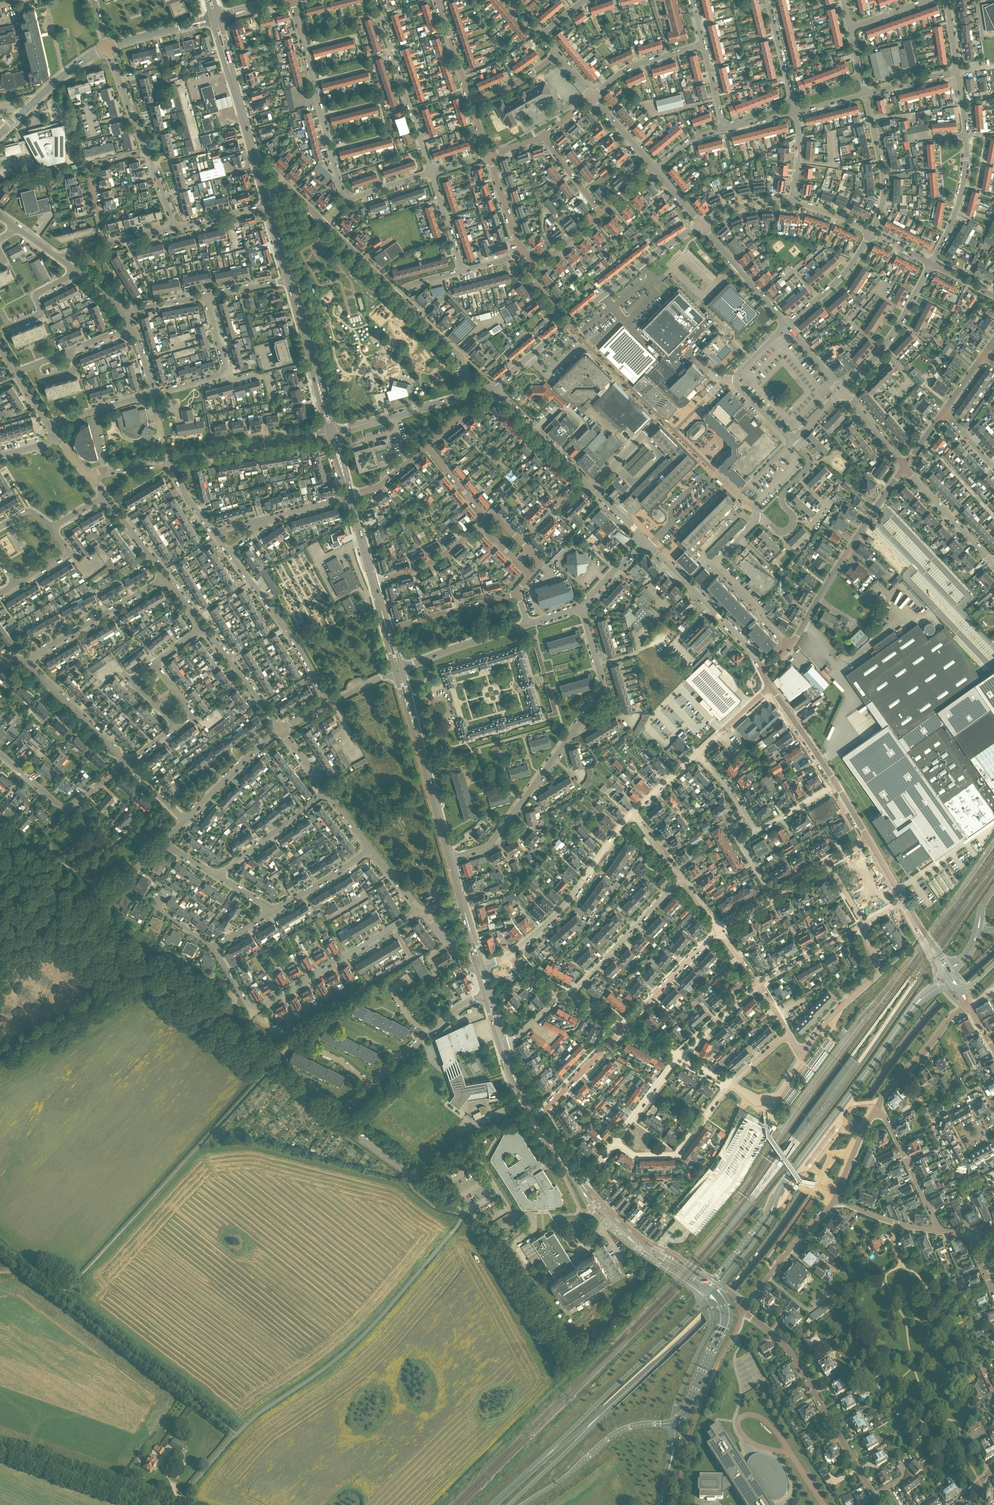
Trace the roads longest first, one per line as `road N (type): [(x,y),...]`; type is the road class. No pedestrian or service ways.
road 1 (primary): [(993,950),(908,1038),(749,1268),(601,1415)]
road 2 (unclassified): [(465,1211),(369,1329),(253,1418),(177,1504)]
road 3 (unclassified): [(66,1289),(272,1067),(325,1114),(346,1121)]
road 4 (residential): [(879,1504),(792,1354),(745,1311),(835,1199)]
road 5 (residential): [(450,858),(492,843),(600,696),(580,607)]
road 6 (primary): [(706,1299),(530,1471)]
road 7 (secondary): [(911,1008),(774,1205)]
road 8 (track): [(237,1434),(56,1296)]
road 9 (residential): [(790,646),(905,466)]
road 10 (residential): [(345,202),(293,0)]
road 11 (residential): [(931,264),(965,169),(957,71)]
road 12 (residential): [(254,1007),(422,911)]
road 13 (residential): [(346,1121),(349,1105),(458,1006),(485,995)]
road 14 (residential): [(507,956),(562,909),(618,831),(637,819)]
road 15 (track): [(167,992),(124,997),(0,1064)]
road 16 (residential): [(328,704),(228,552)]
road 17 (residential): [(431,172),(375,0)]
road 18 (primary): [(522,1504),(618,1432),(673,1422)]
road 19 (residential): [(762,670),(742,639),(649,544)]
road 20 (residential): [(790,646),(718,568),(755,517)]
road 21 (track): [(272,1067),(135,969)]
road 22 (residential): [(567,324),(702,224)]
road 23 (track): [(135,969),(0,871)]
road 24 (track): [(156,1504),(0,1451)]
road 25 (residential): [(25,661),(166,577)]
road 26 (residential): [(567,995),(682,879)]
road 27 (residential): [(128,762),(65,807),(0,755)]
road 28 (residential): [(805,1052),(876,973),(863,924)]
road 29 (residential): [(173,458),(328,434)]
road 30 (residential): [(842,391),(895,330),(931,264)]
road 31 (residential): [(616,1141),(638,1155),(676,1153),(730,1084)]
road 32 (residential): [(465,1211),(346,1121)]
road 33 (secondary): [(450,858),(411,717)]
road 34 (residential): [(128,762),(25,661)]
road 35 (secondary): [(263,191),(225,53)]
road 36 (residential): [(871,233),(884,184),(865,94)]
road 37 (residential): [(876,1111),(886,1090),(968,1005)]
road 38 (residential): [(334,432),(470,394)]
road 39 (residential): [(147,153),(87,169),(106,245)]
road 40 (residential): [(755,517),(777,530),(791,525),(781,498),(808,465),(793,441)]
road 41 (residential): [(54,857),(110,891),(165,841)]
road 42 (residential): [(0,134),(78,62),(107,47)]
road 43 (residential): [(327,791),(219,878)]
road 44 (residential): [(387,630),(517,591)]
road 45 (residential): [(401,669),(527,624)]
road 46 (residential): [(936,1230),(876,1111)]
road 47 (residential): [(625,1027),(720,934)]
road 48 (residential): [(184,821),(280,730)]
road 49 (residential): [(993,564),(905,466)]
road 50 (residential): [(787,324),(702,224)]
road 51 (tertiary): [(706,1299),(711,1327),(673,1422)]
road 52 (secondary): [(684,1412),(724,1324),(714,1293)]
road 53 (residential): [(583,478),(492,387)]
road 54 (residential): [(280,730),(203,627)]
road 55 (primary): [(509,1504),(601,1415)]
road 56 (residential): [(470,394),(460,358),(396,294)]
road 57 (residential): [(533,1115),(625,1027)]
road 58 (residential): [(871,233),(840,278),(787,324)]
road 59 (residential): [(15,372),(131,327)]
road 60 (residential): [(592,96),(633,65),(703,45)]
road 61 (residential): [(373,582),(443,556),(480,525)]

